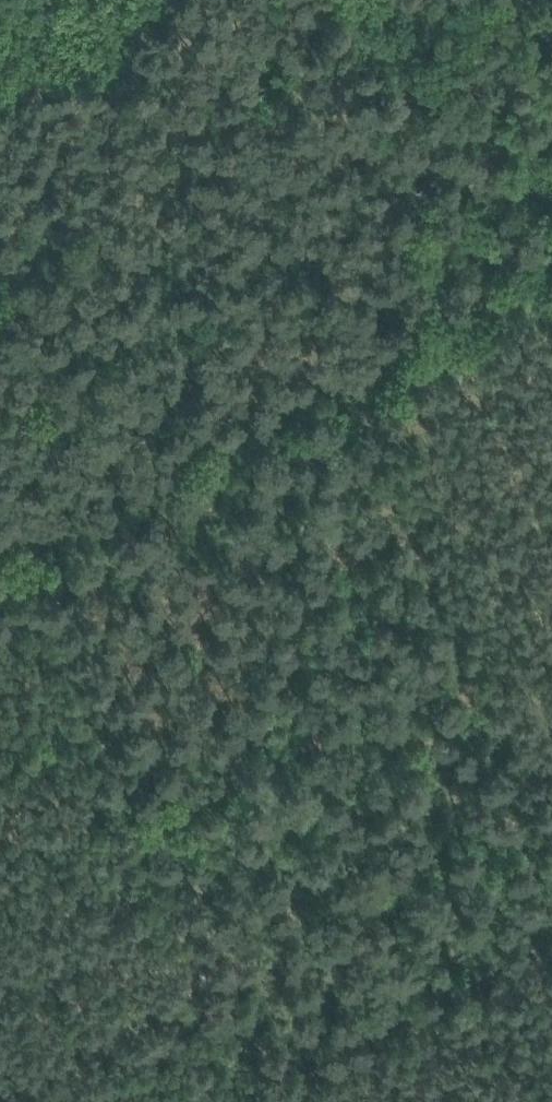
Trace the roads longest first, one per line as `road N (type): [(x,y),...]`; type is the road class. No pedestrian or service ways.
road 1 (track): [(551,242),(295,408),(0,562)]

